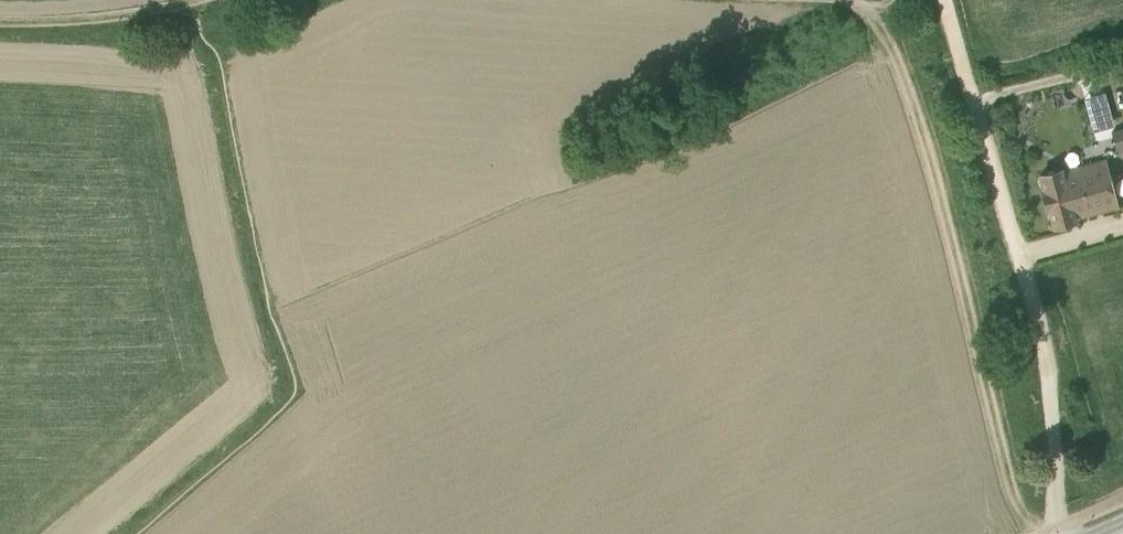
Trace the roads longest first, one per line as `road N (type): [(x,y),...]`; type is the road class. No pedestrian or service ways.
road 1 (track): [(1060,526),(1038,521),(1006,463),(972,341),(935,147),(882,16),(865,0)]
road 2 (track): [(176,8),(116,19),(0,16)]

